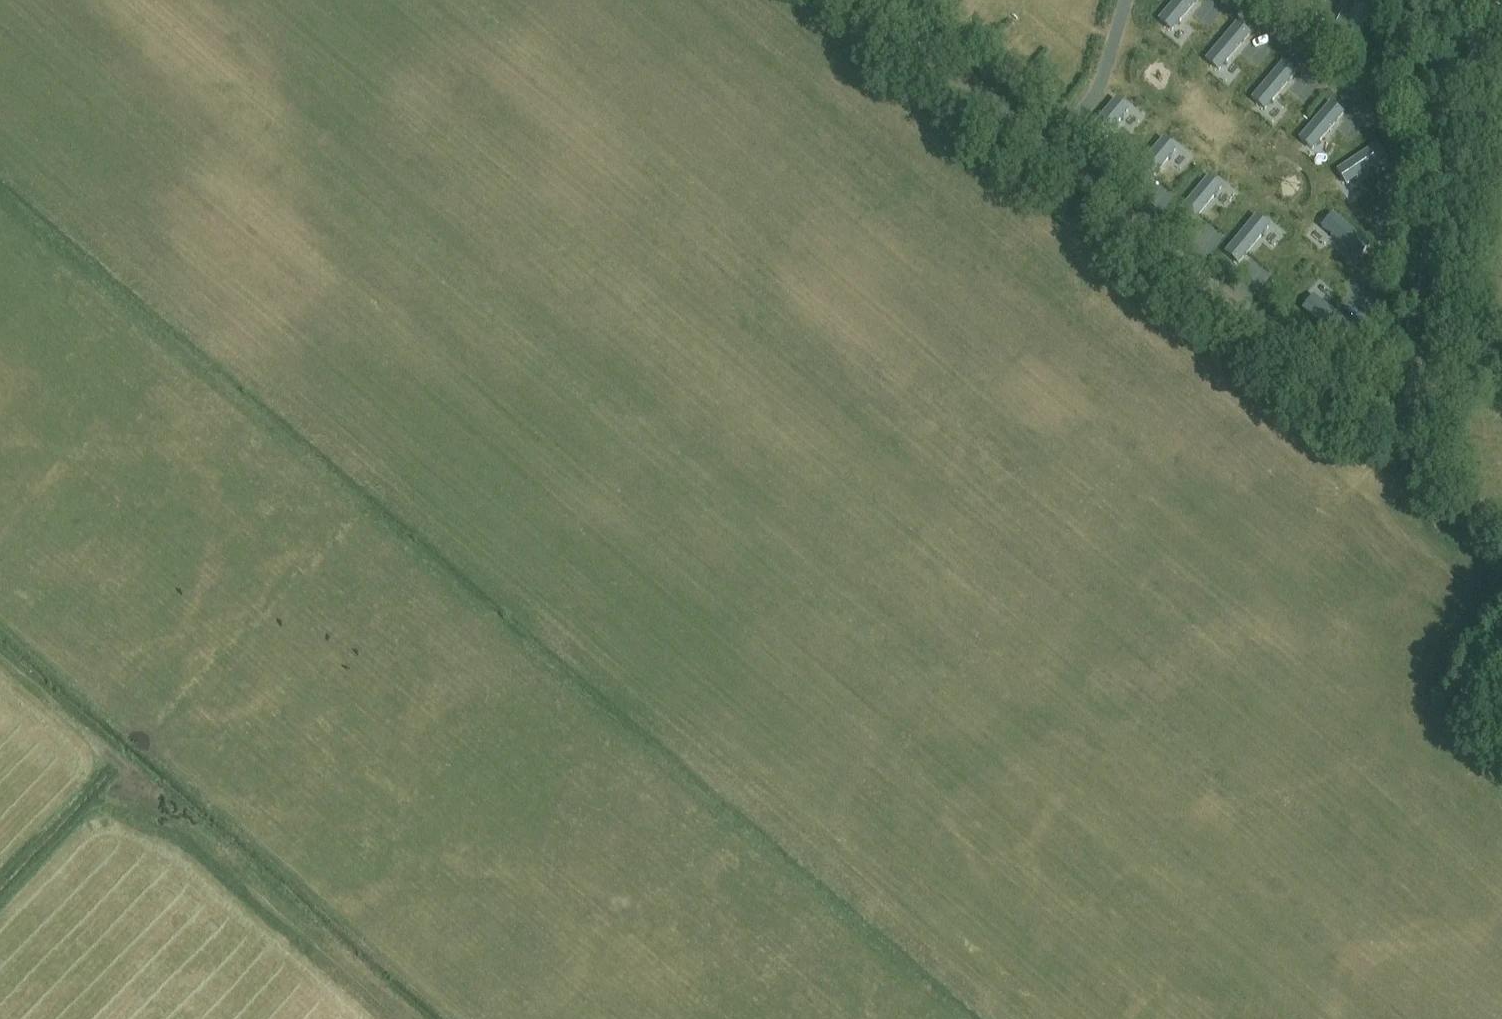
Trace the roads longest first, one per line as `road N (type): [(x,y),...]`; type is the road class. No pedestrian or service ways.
road 1 (track): [(1468,0),(1406,411)]

